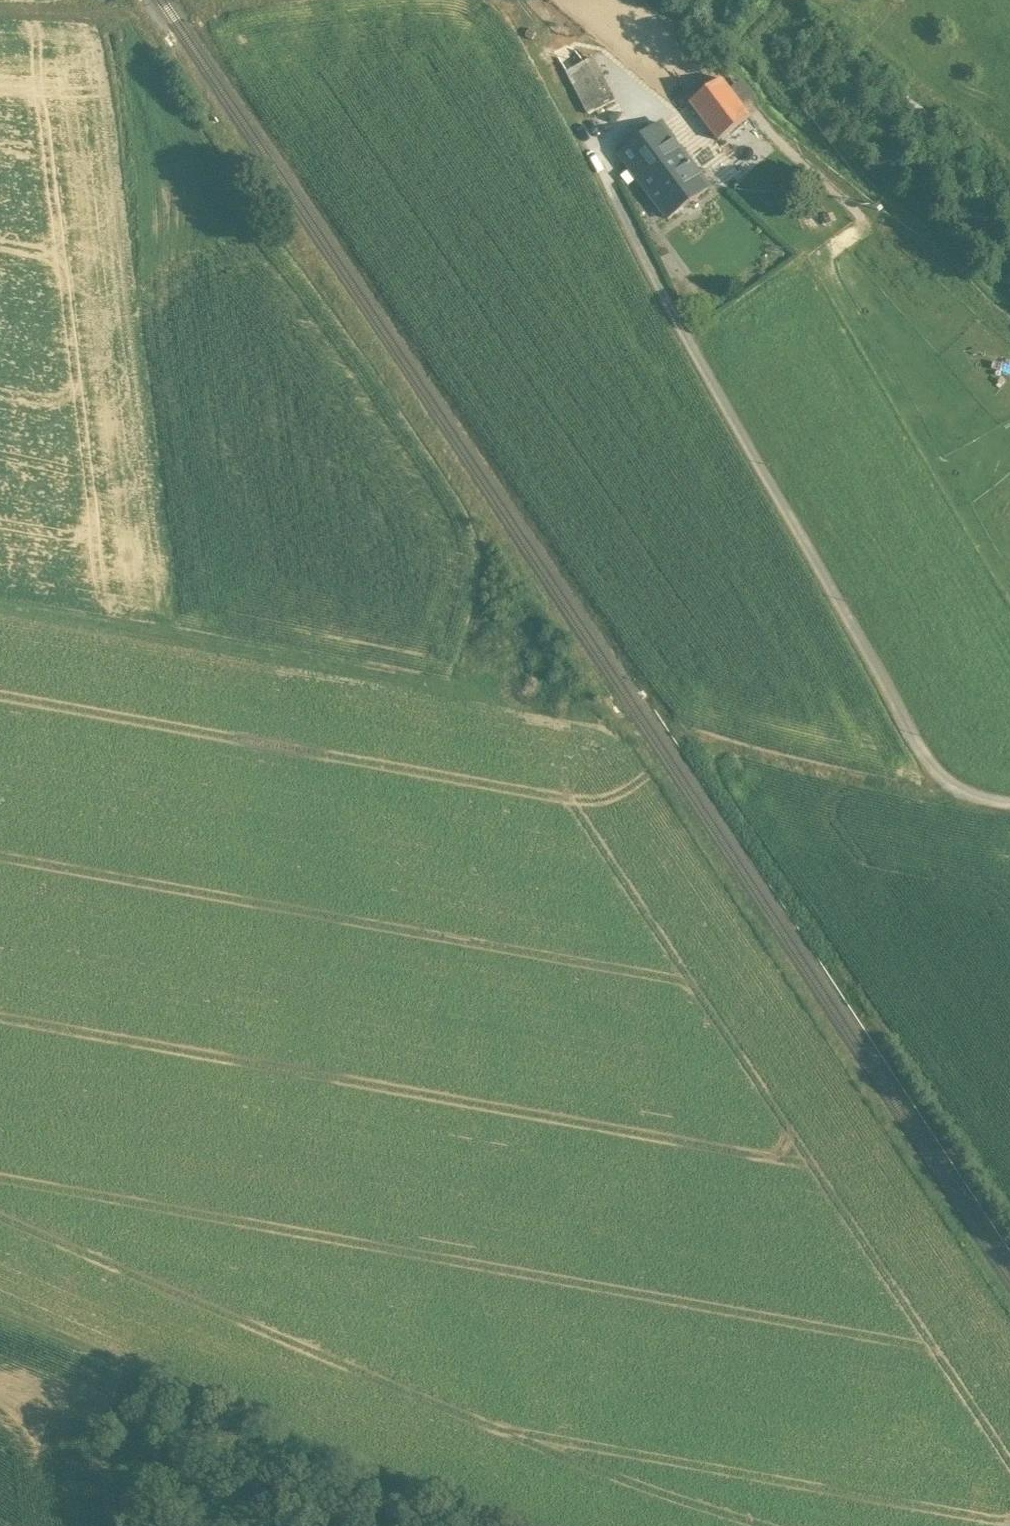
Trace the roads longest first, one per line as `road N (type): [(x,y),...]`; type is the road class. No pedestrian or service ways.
road 1 (track): [(0,602),(483,696)]
road 2 (track): [(0,12),(128,17),(170,4),(258,0)]
road 3 (track): [(519,0),(608,157)]

